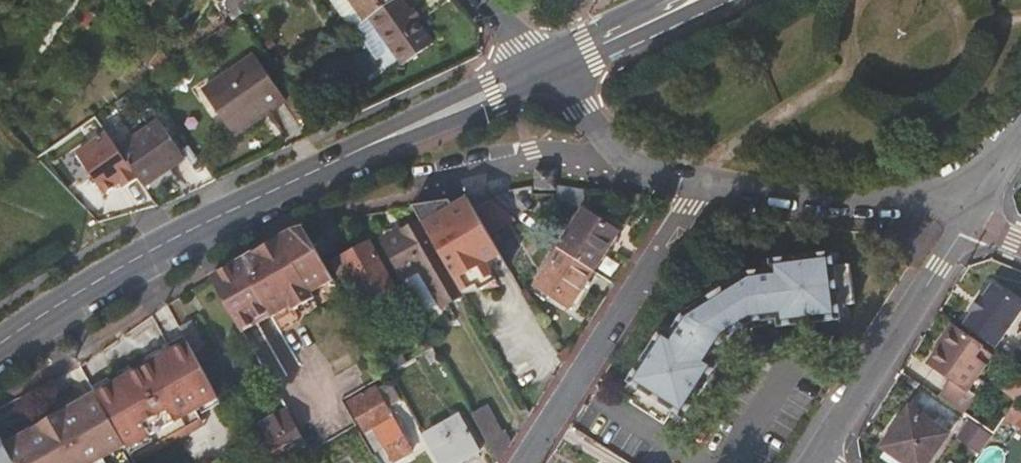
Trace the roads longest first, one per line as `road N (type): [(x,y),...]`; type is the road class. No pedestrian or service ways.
road 1 (secondary): [(0,344),(142,255),(339,159)]
road 2 (residential): [(524,462),(696,184)]
road 3 (residential): [(817,462),(971,215)]
road 4 (residential): [(696,184),(758,198),(971,215)]
road 5 (secondary): [(339,159),(361,158),(556,75)]
road 6 (secondary): [(536,57),(354,144),(339,159)]
road 7 (residential): [(556,75),(627,163),(696,184)]
road 8 (secondary): [(556,75),(714,0)]
road 9 (secondary): [(676,0),(588,45),(556,75)]
road 10 (secondary): [(653,0),(536,57)]

